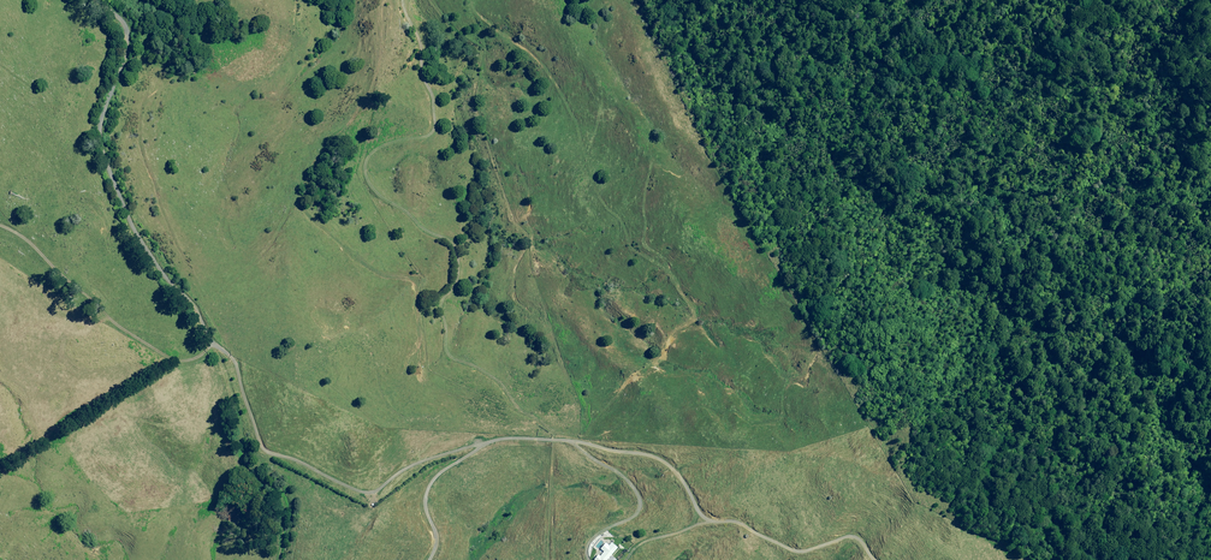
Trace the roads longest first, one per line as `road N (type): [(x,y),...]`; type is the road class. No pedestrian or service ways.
road 1 (track): [(555,439),(501,383),(449,355),(440,309),(459,269),(453,246),(376,196),(366,172),(367,152),(433,127),(420,41),(403,0)]
road 2 (track): [(94,0),(113,19),(122,46),(101,123),(102,156),(149,262),(222,359)]
road 3 (track): [(569,440),(653,456),(706,519),(735,519),(789,549),(861,534),(874,559)]
road 4 (track): [(222,359),(236,366),(260,454),(366,494),(402,469),(483,443)]
road 5 (track): [(569,440),(623,469),(642,497),(632,514),(587,539),(581,559)]
road 6 (track): [(483,443),(427,484),(424,509),(434,540),(428,559)]

